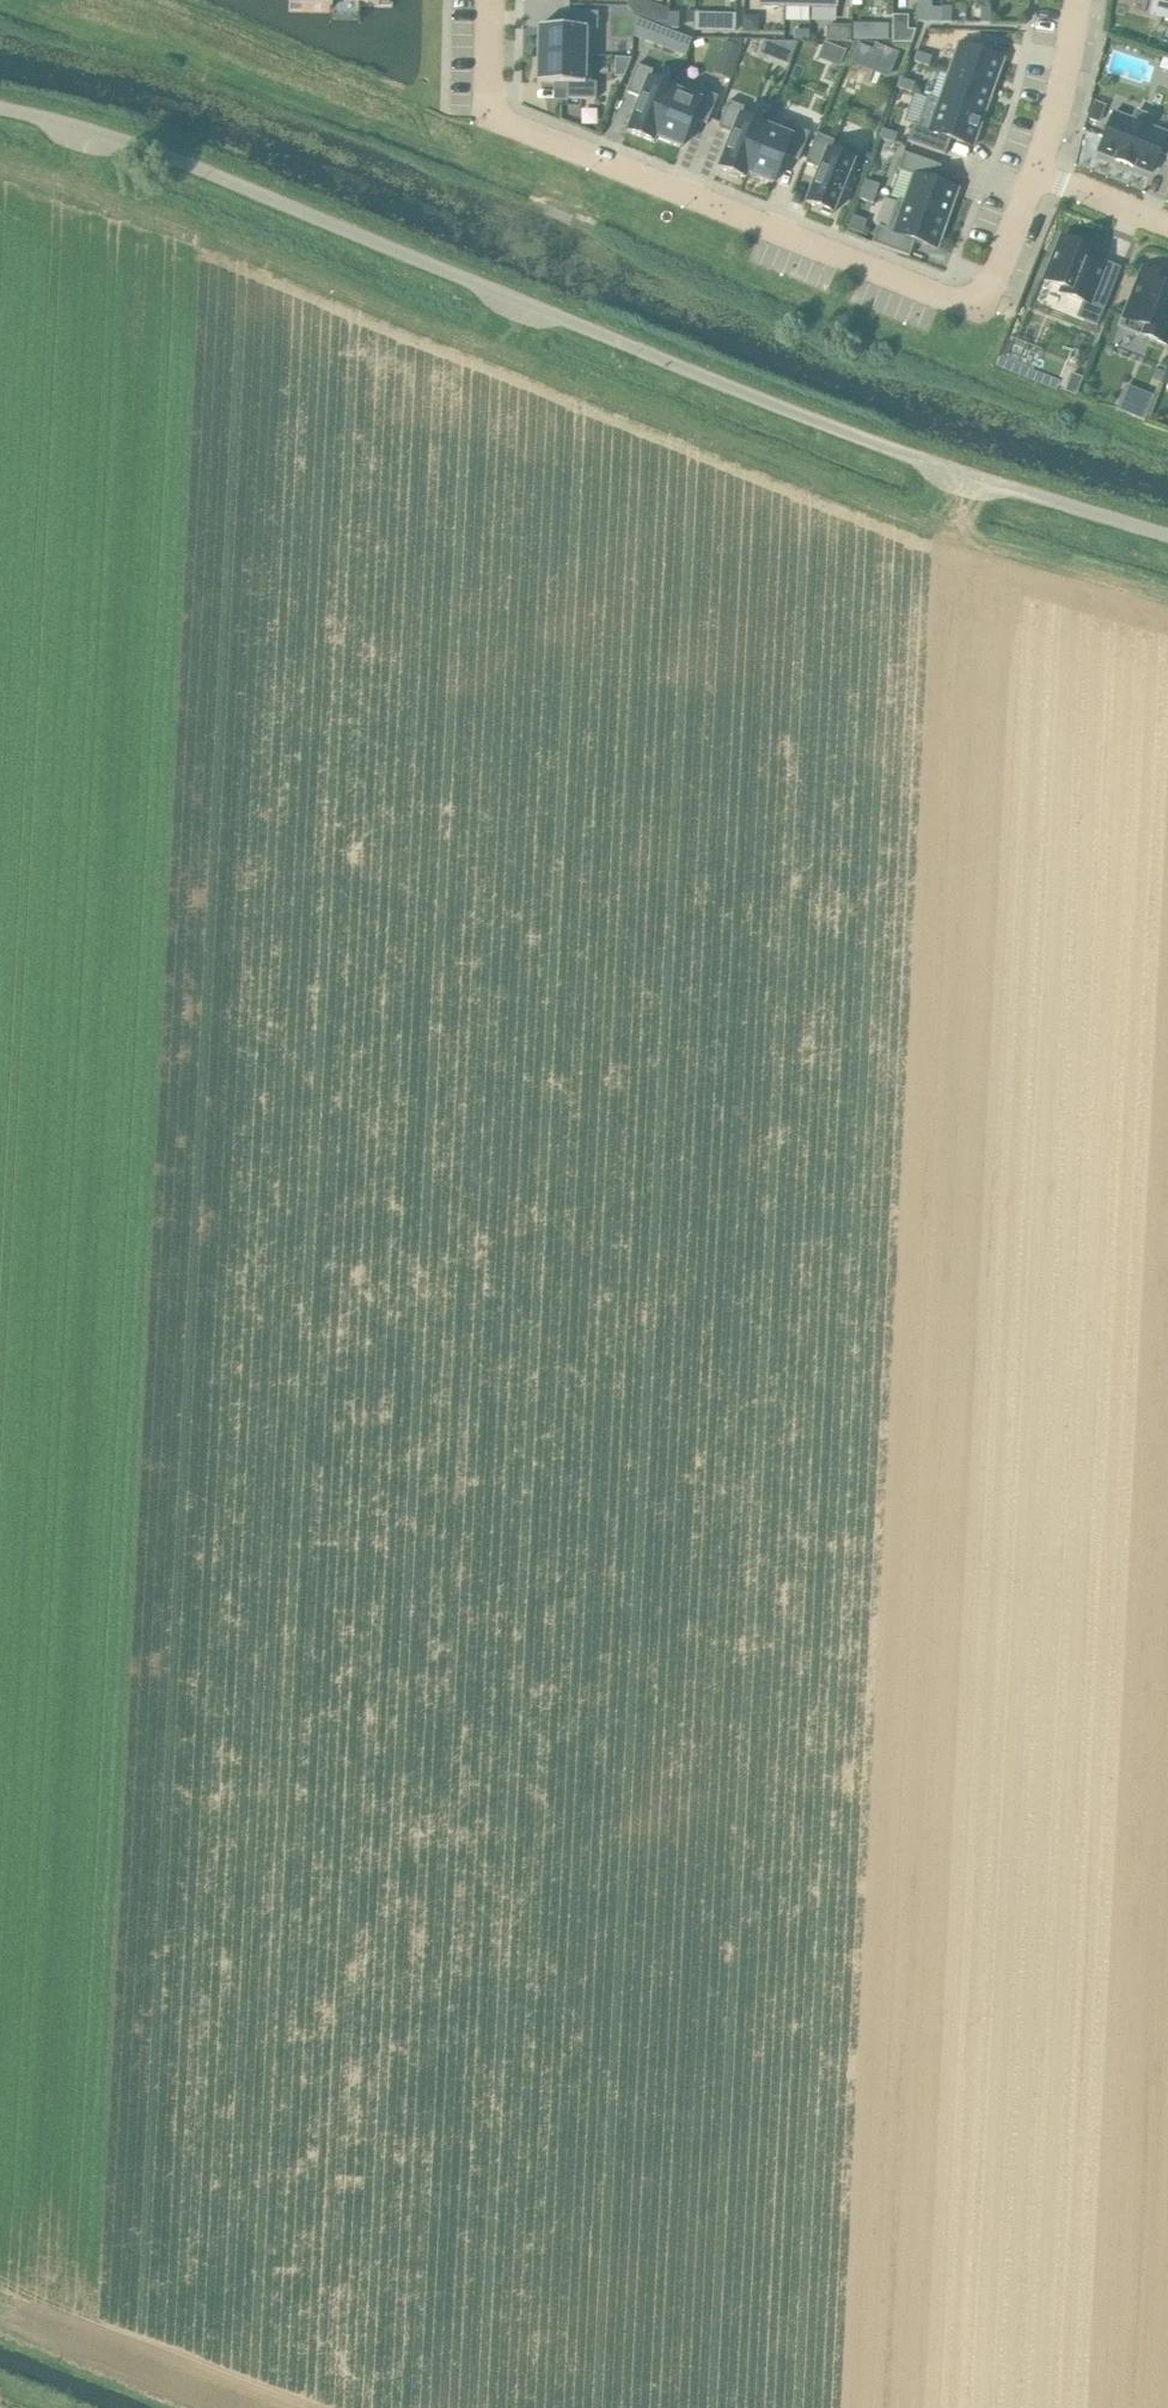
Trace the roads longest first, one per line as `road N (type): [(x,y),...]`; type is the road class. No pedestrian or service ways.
road 1 (unclassified): [(0,106),(107,135),(798,415),(1167,535)]
road 2 (residential): [(1040,172),(988,285),(966,294),(942,292),(514,123),(499,110),(492,85),(493,0)]
road 3 (residential): [(1078,0),(1040,172)]
road 4 (residential): [(1040,172),(1167,222)]

